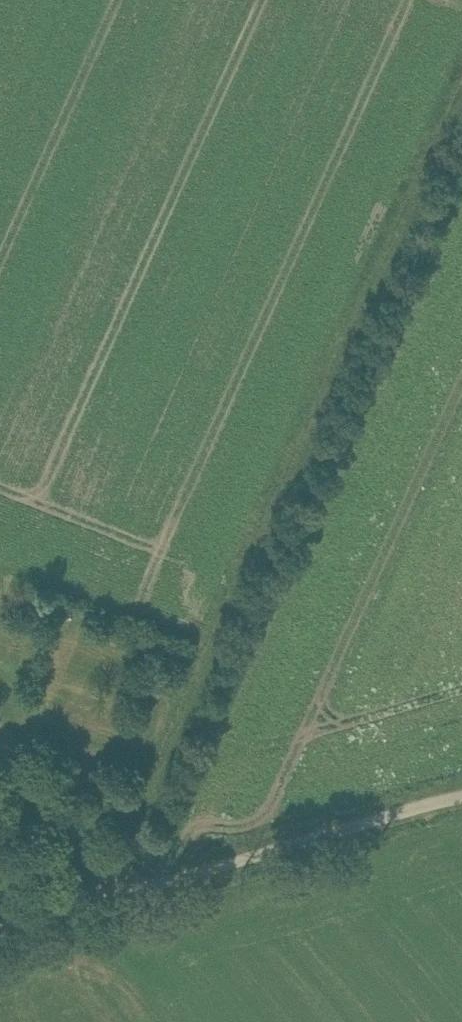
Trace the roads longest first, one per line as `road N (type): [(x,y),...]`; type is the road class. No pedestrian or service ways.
road 1 (unclassified): [(461,794),(0,927)]

